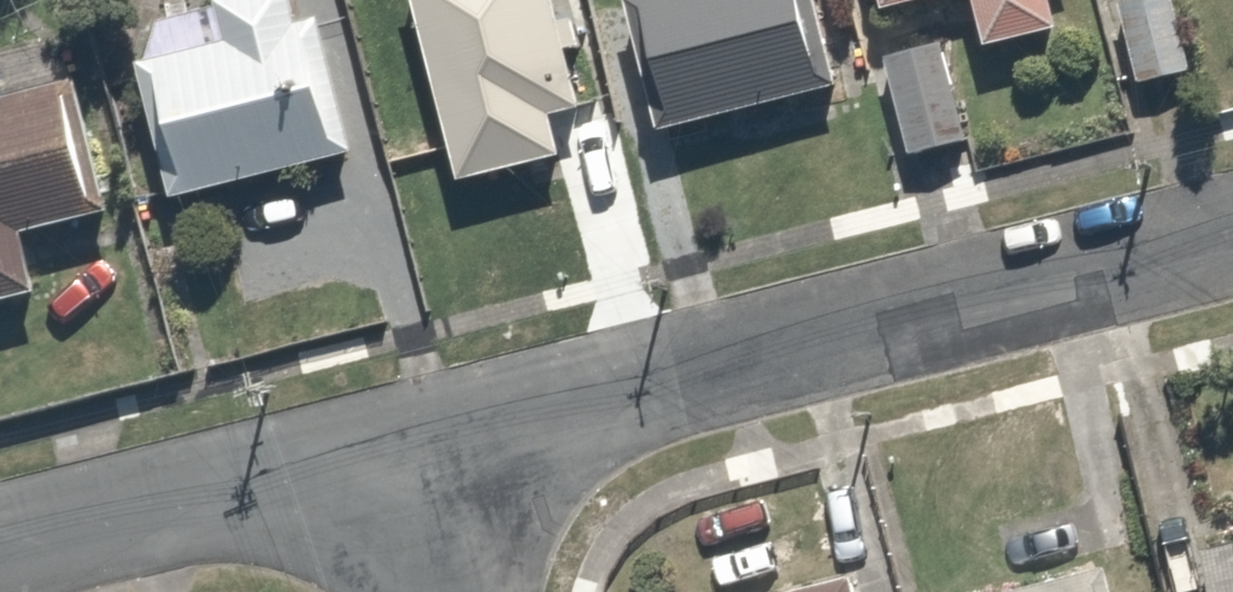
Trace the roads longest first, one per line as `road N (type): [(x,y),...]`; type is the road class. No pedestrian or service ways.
road 1 (residential): [(422,460),(1232,245)]
road 2 (residential): [(0,561),(422,460)]
road 3 (residential): [(422,460),(454,591)]

